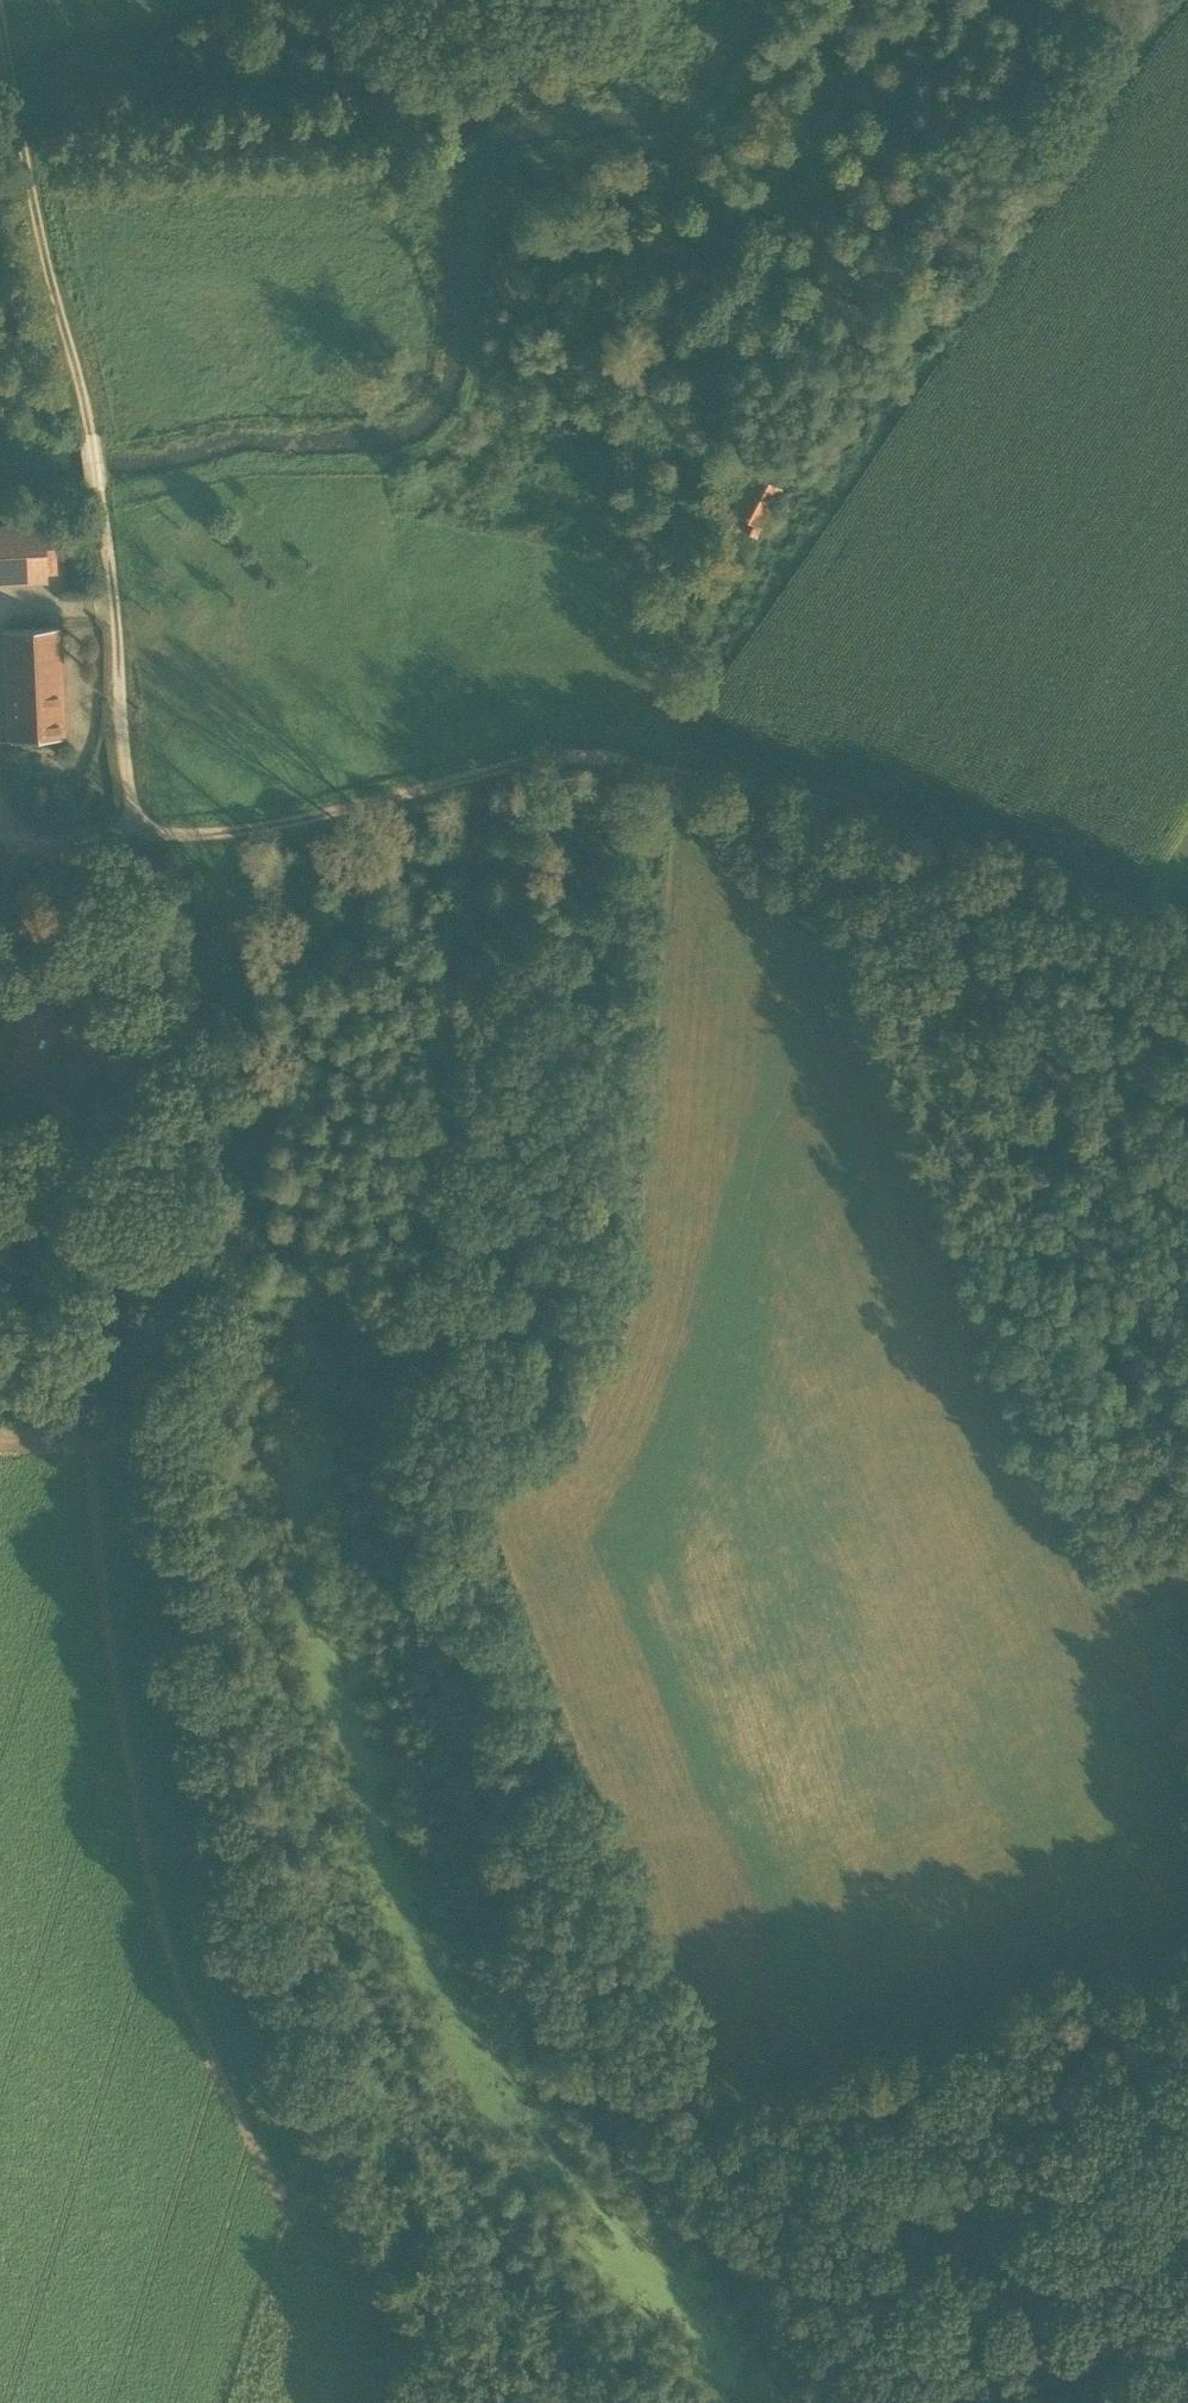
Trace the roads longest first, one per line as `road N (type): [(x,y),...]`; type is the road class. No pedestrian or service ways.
road 1 (track): [(137,838),(92,433),(5,0)]
road 2 (track): [(1187,1170),(939,1025),(664,781),(611,758)]
road 3 (track): [(611,758),(687,754),(1187,934)]
road 4 (track): [(611,758),(546,759),(262,826),(137,838)]

